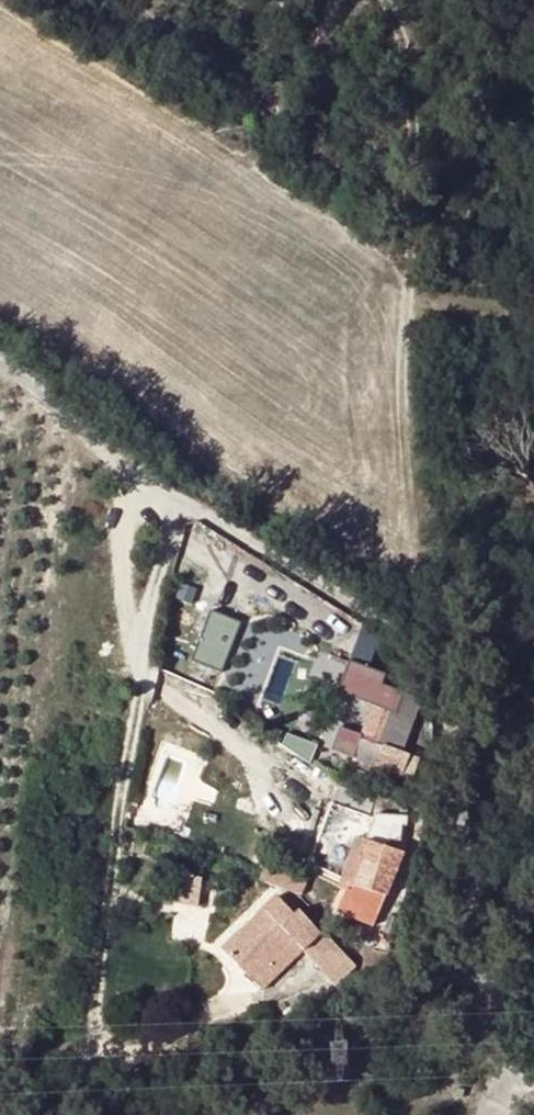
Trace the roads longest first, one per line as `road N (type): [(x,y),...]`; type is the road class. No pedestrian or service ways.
road 1 (residential): [(500,1076),(502,939),(484,802),(431,690),(411,658),(179,495)]
road 2 (track): [(126,0),(198,46),(340,171),(377,189),(402,185),(414,166),(404,55),(386,0)]
road 3 (residential): [(179,495),(0,362)]
road 4 (residential): [(179,495),(141,682)]

